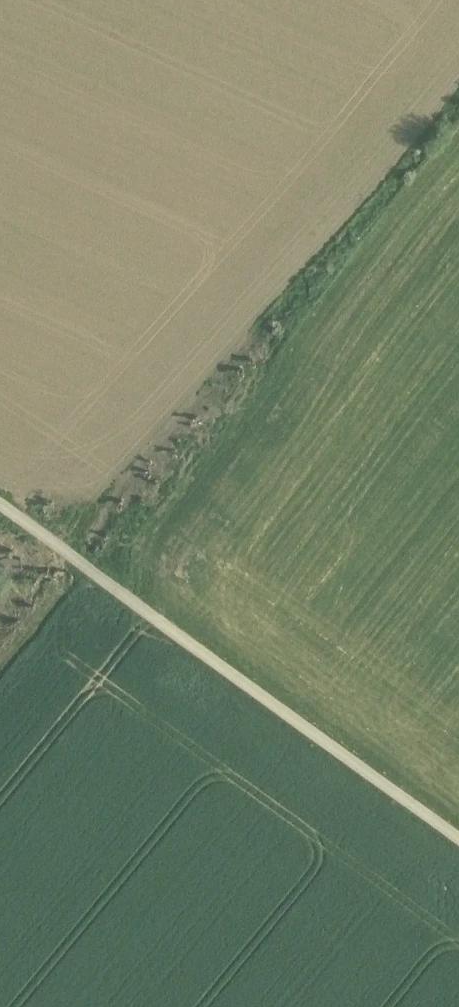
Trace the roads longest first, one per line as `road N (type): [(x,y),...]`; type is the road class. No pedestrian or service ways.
road 1 (track): [(0,516),(458,845)]

